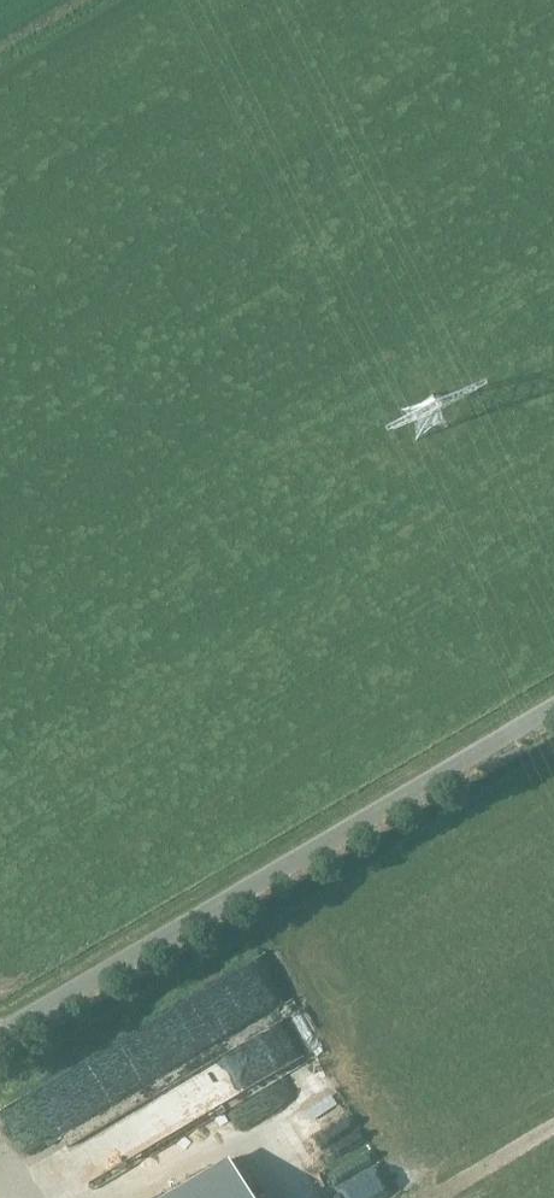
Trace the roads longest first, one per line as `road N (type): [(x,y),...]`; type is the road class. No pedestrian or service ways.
road 1 (unclassified): [(0,1035),(553,713)]

